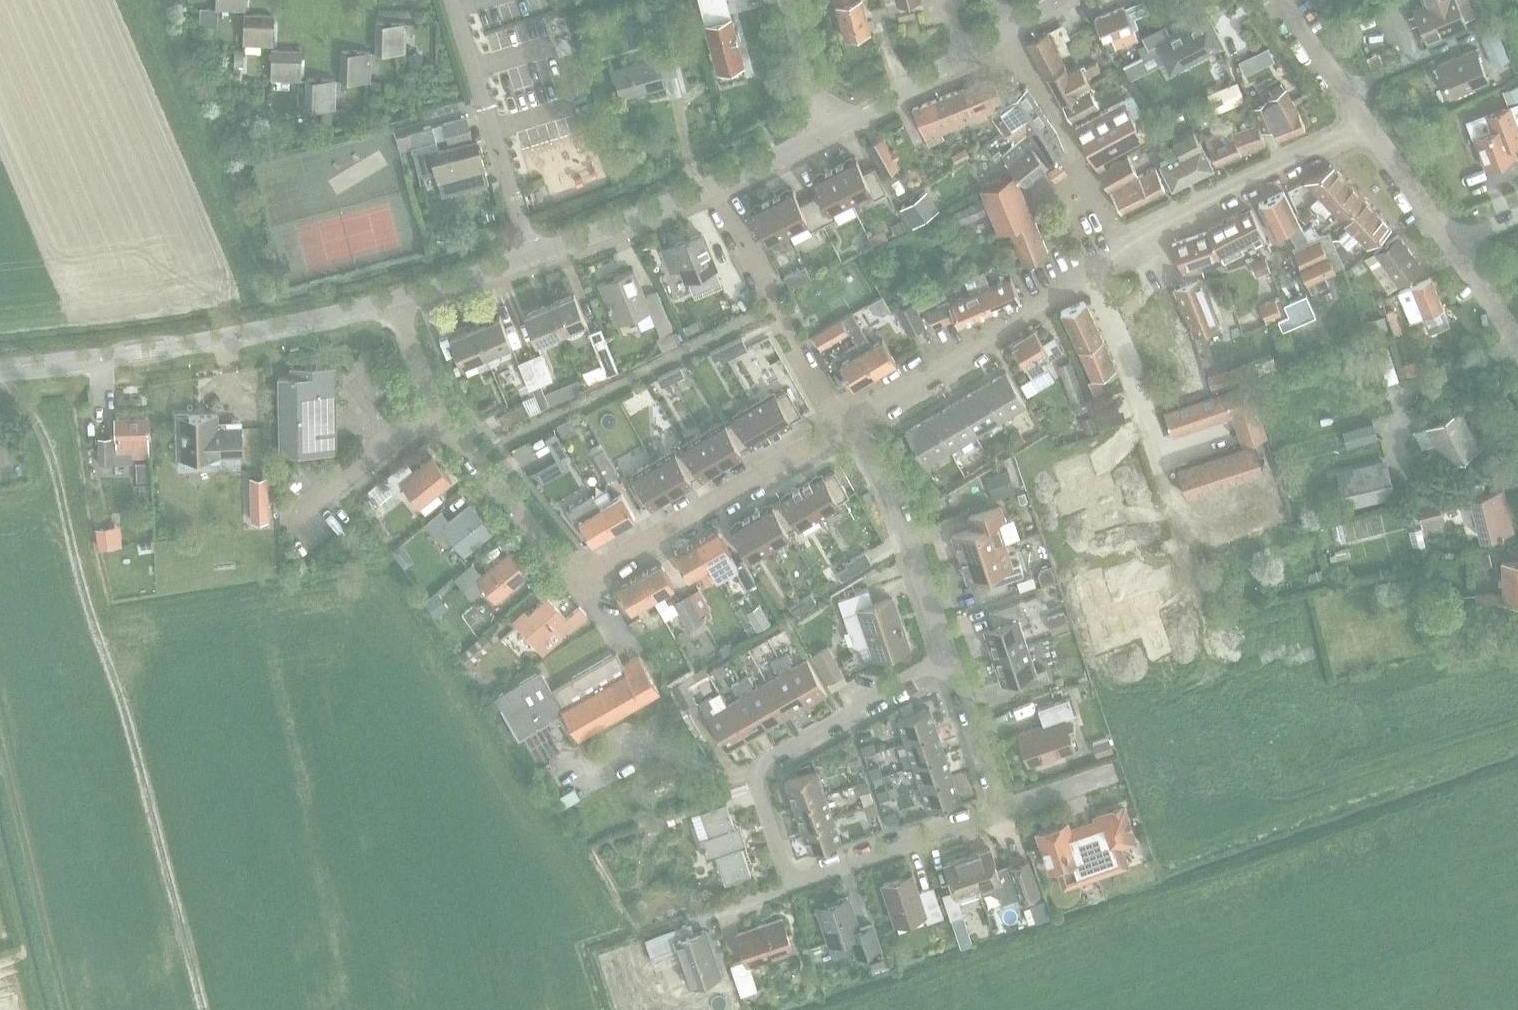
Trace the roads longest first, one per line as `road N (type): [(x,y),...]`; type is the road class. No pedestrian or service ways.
road 1 (residential): [(942,655),(752,767),(791,871),(799,889),(1008,813)]
road 2 (residential): [(843,427),(593,574),(577,575),(562,568),(431,404)]
road 3 (tertiary): [(0,373),(145,352),(394,300)]
road 4 (tertiary): [(394,300),(713,181)]
road 5 (residential): [(852,422),(1038,312),(1129,240)]
road 6 (residential): [(843,427),(713,181)]
road 7 (residential): [(1129,240),(1364,122)]
road 8 (residential): [(942,655),(888,490),(852,422)]
road 9 (residential): [(1129,240),(1005,32)]
road 10 (tertiary): [(828,129),(874,112),(1005,32)]
road 11 (residential): [(288,517),(431,404)]
road 12 (residential): [(1008,813),(942,655)]
road 13 (residential): [(1457,250),(1364,122)]
road 14 (residential): [(1364,122),(1278,0)]
road 15 (residential): [(828,129),(786,0)]
road 16 (tertiary): [(713,181),(828,129)]

